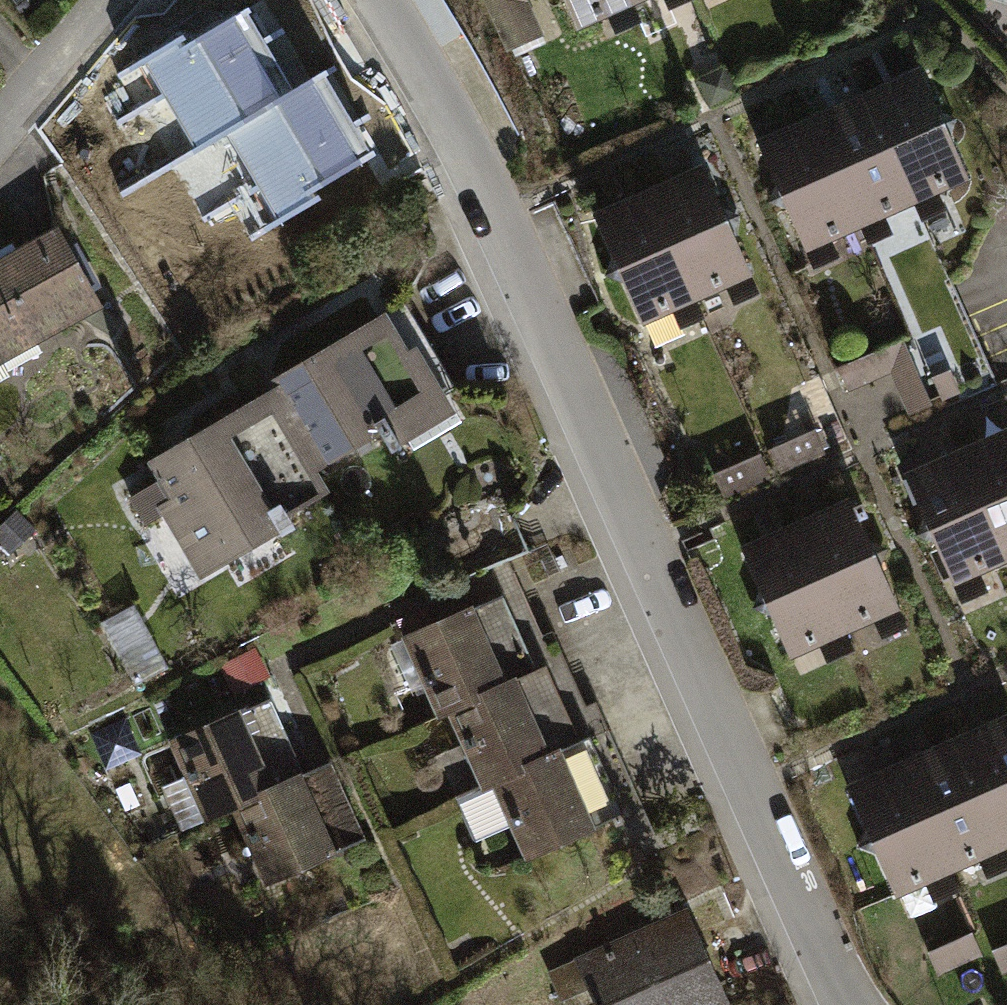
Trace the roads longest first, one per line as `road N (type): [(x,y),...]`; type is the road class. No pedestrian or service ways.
road 1 (residential): [(372,0),(484,206),(621,521),(850,1004)]
road 2 (residential): [(0,111),(101,0)]

